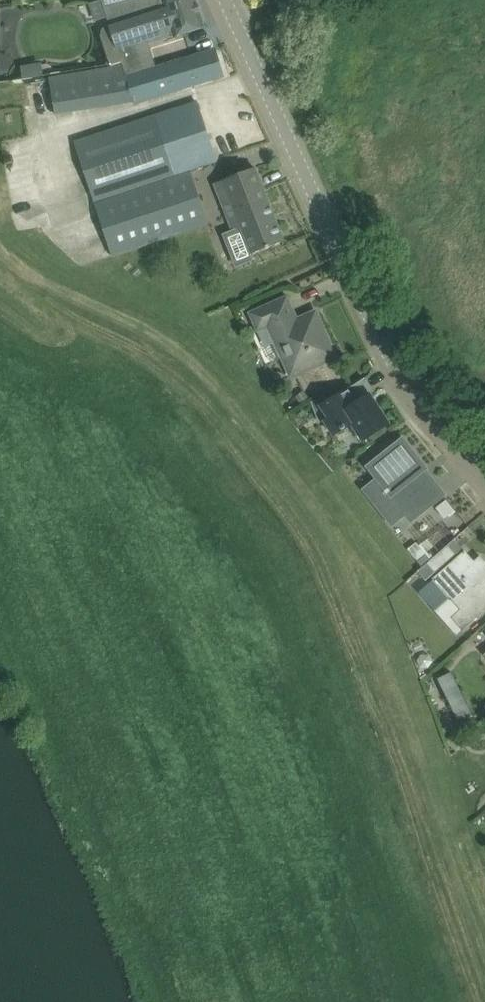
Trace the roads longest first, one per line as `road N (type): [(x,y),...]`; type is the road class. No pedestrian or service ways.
road 1 (track): [(0,253),(154,333),(221,385),(325,512),(353,568),(484,932)]
road 2 (tertiary): [(484,477),(394,364),(225,0)]

